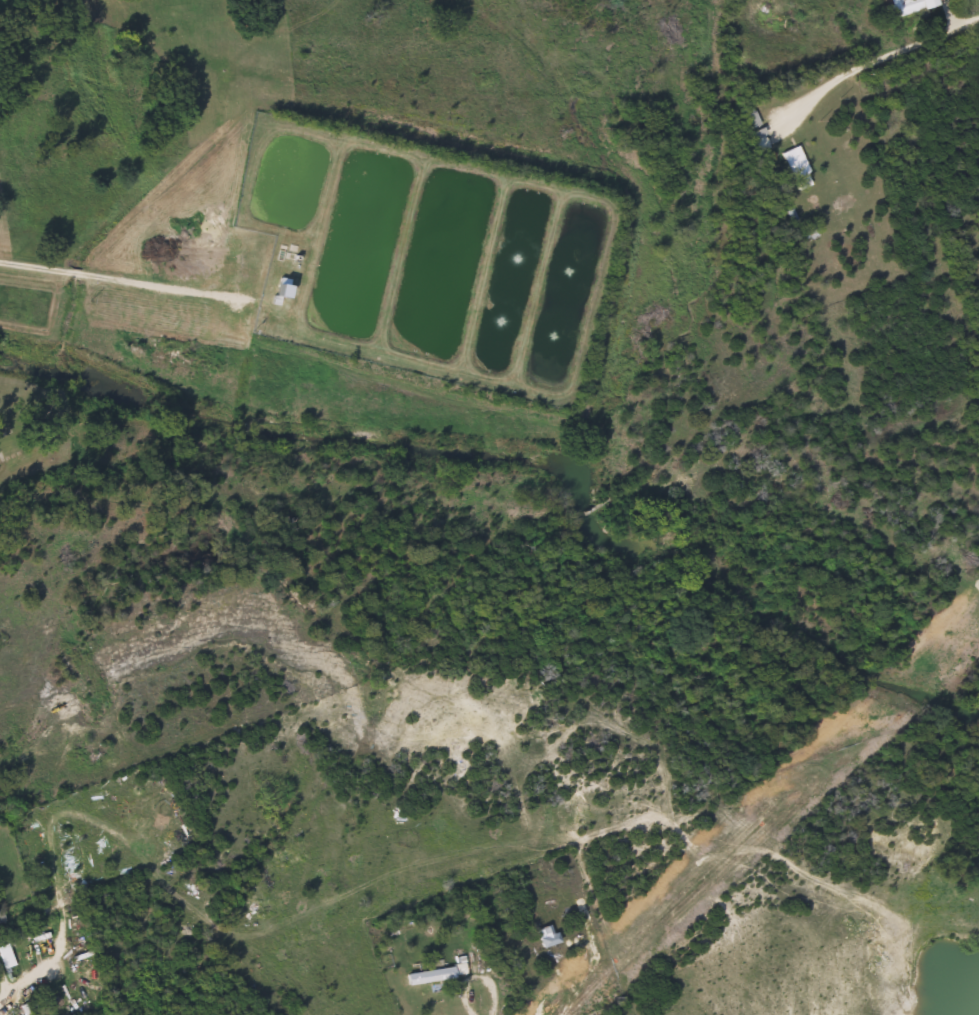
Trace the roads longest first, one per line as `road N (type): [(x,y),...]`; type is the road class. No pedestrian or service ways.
road 1 (residential): [(978,12),(765,108)]

